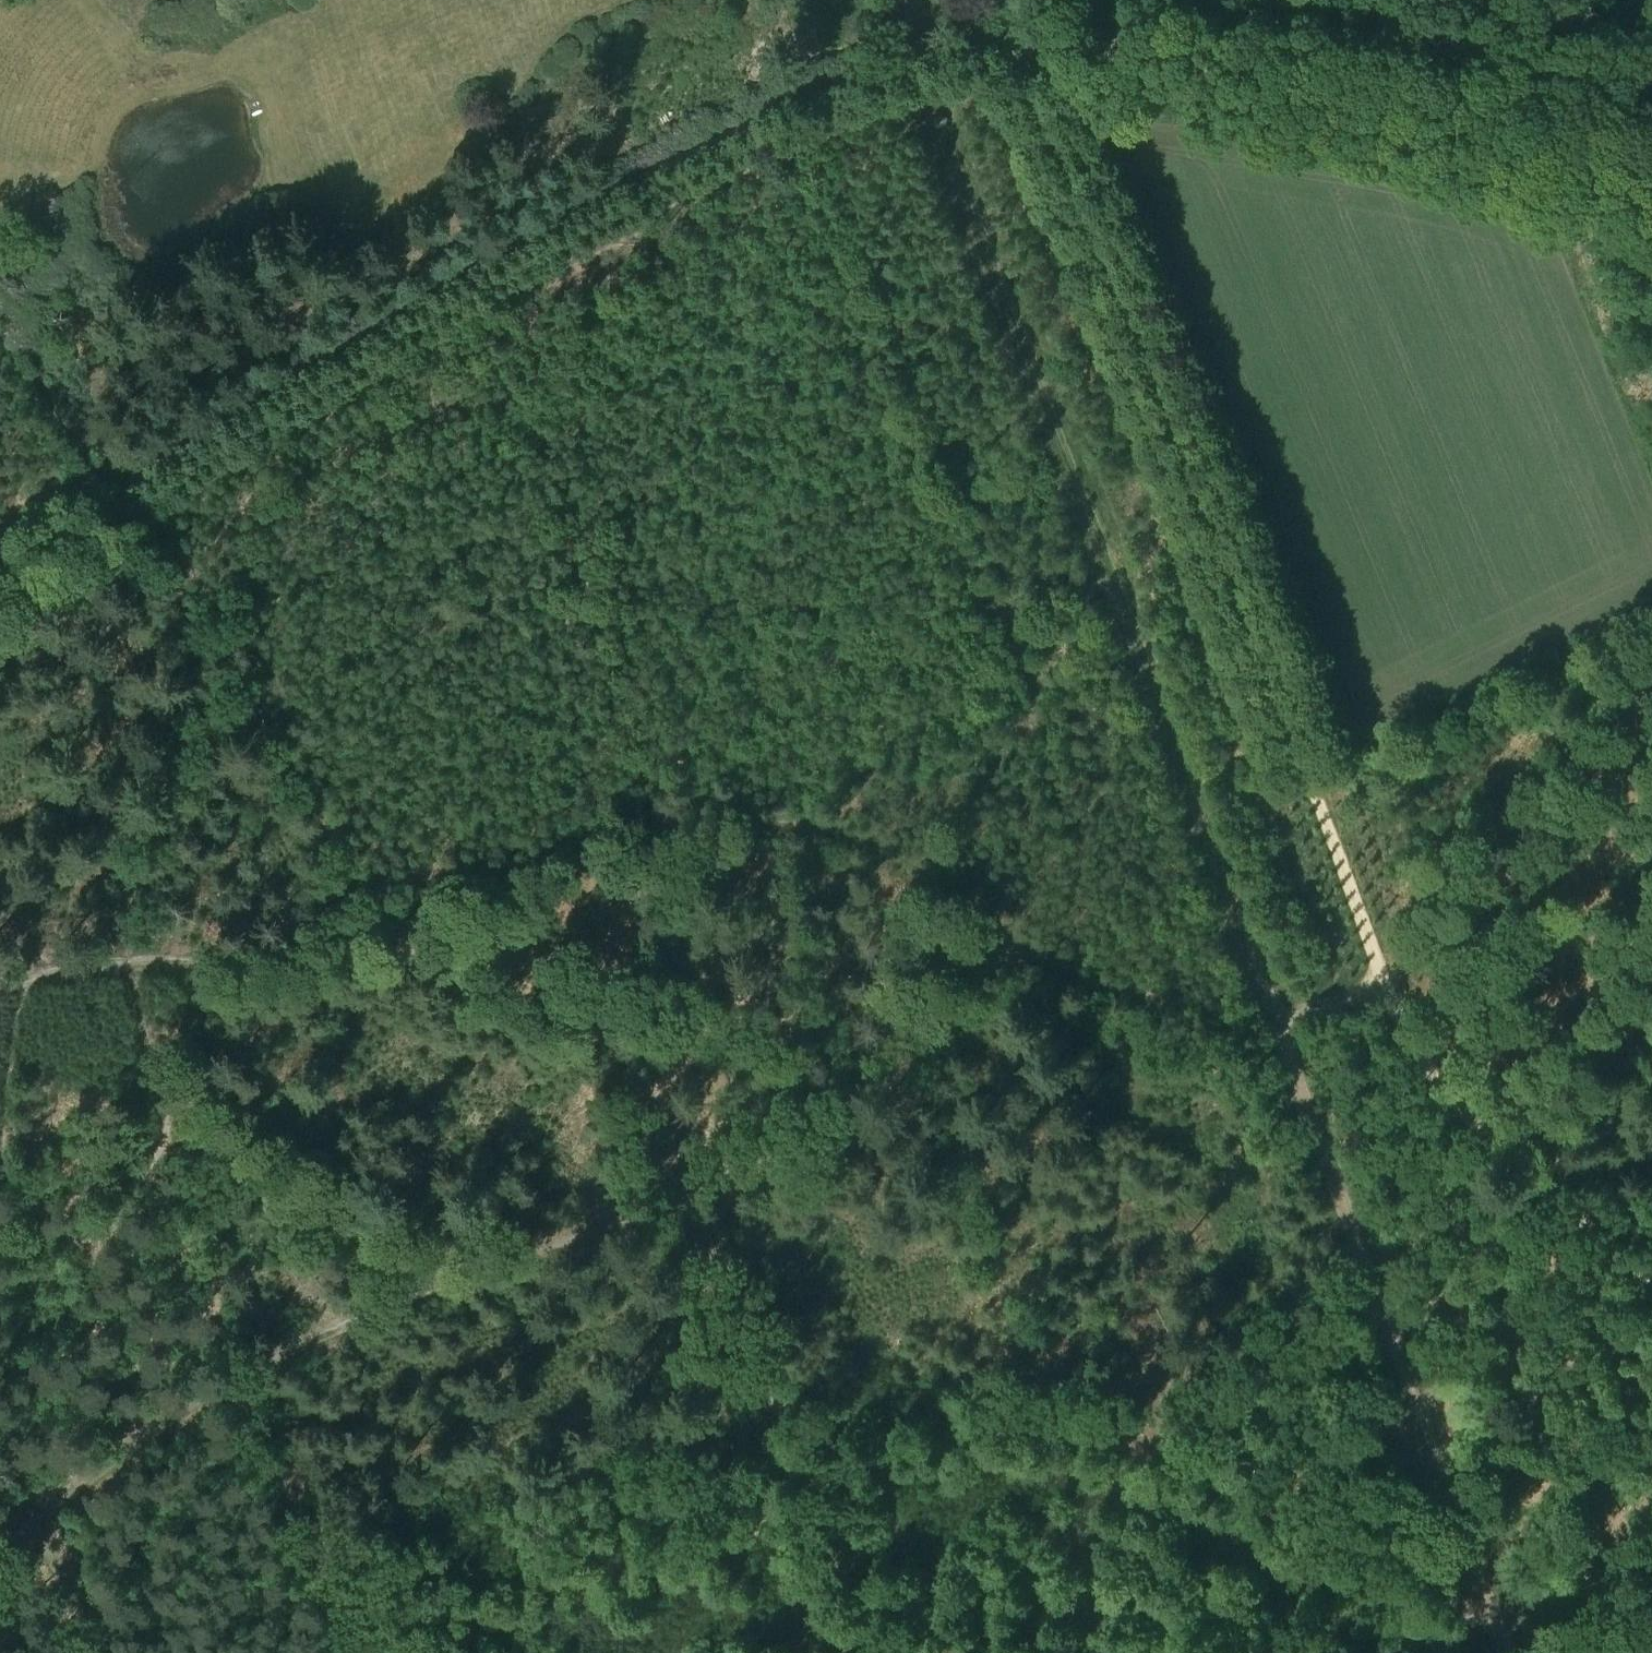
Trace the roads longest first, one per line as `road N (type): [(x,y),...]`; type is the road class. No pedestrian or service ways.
road 1 (track): [(1494,1612),(919,59)]
road 2 (track): [(1509,1652),(1494,1612),(1386,1596),(1316,1574),(1129,1450),(990,1436),(859,1464),(828,1447),(760,1389),(615,1057),(590,1030),(461,986),(393,932)]
road 3 (track): [(1651,1277),(1517,1171),(1437,1087),(1413,1047),(1383,987),(1146,351),(1046,123),(1022,31)]
road 4 (track): [(1013,937),(907,1057),(821,1124),(691,1191),(458,1278),(235,1379),(180,1411),(0,1552)]
road 5 (track): [(1383,987),(1278,1018),(1121,991),(1031,949),(905,865),(796,823),(678,823),(627,834),(393,932)]
road 6 (track): [(1022,31),(818,95),(560,219),(112,498)]
road 7 (track): [(365,1652),(146,1201),(160,1098),(126,964)]
road 8 (track): [(1540,143),(1168,64),(993,46)]
road 9 (track): [(393,932),(121,511)]
road 10 (track): [(393,932),(259,960),(80,966),(0,983)]
road 11 (track): [(0,1404),(31,1515),(85,1652)]
road 12 (track): [(30,976),(6,1058),(0,1160)]
road 13 (track): [(4,354),(112,498)]
road 14 (track): [(112,498),(0,576)]

